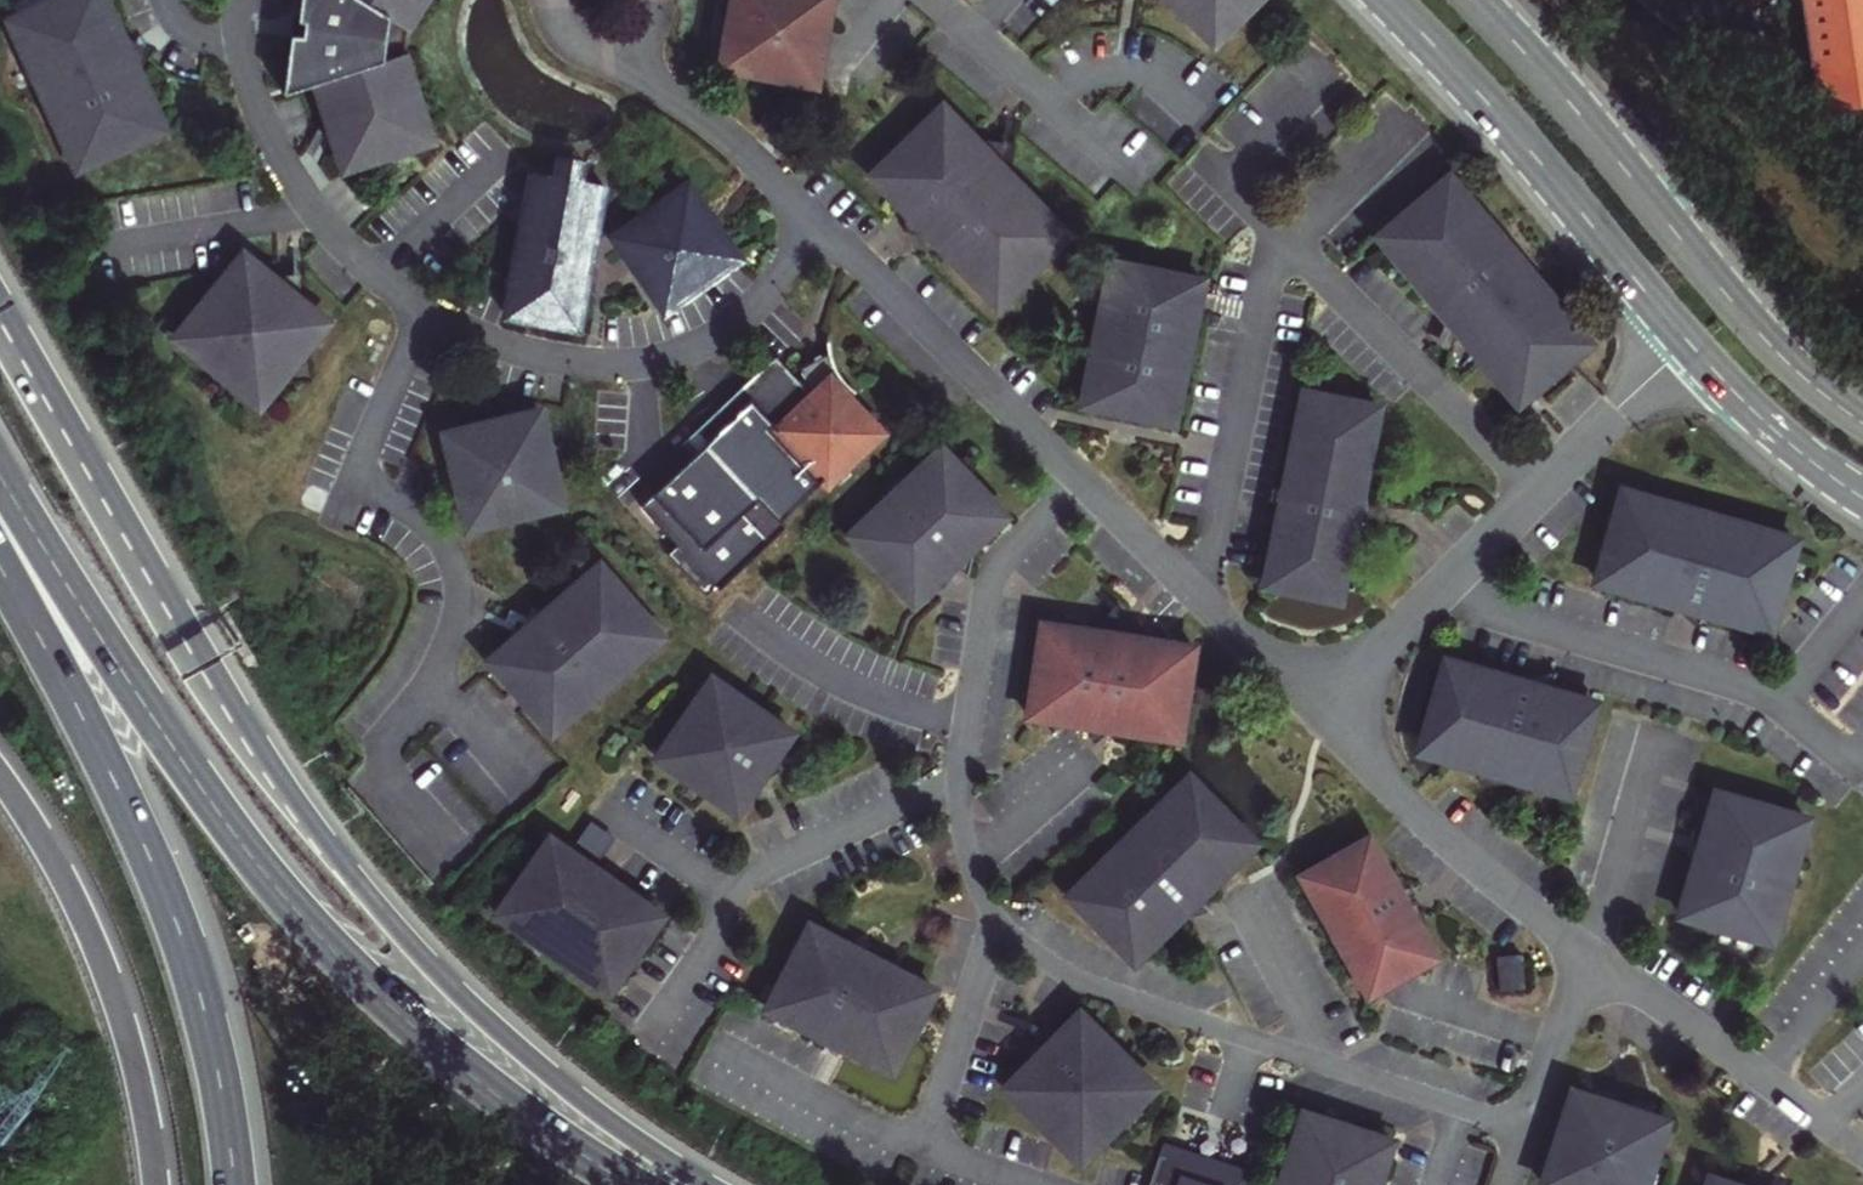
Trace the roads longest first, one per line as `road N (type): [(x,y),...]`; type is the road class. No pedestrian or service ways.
road 1 (motorway): [(713,1184),(547,1071),(376,905),(232,708),(37,385)]
road 2 (trunk): [(633,1184),(433,1041),(344,957),(205,788),(0,498)]
road 3 (unclassified): [(998,923),(1081,982),(1526,1128),(1557,1040),(1600,962)]
road 4 (trunk): [(235,1184),(203,995),(165,890),(0,552)]
road 5 (secondary): [(1862,425),(1757,333),(1473,0)]
road 6 (unclassified): [(1321,709),(1690,344)]
road 7 (unclassified): [(425,314),(359,474),(427,520),(447,545),(460,615),(440,688),(382,736)]
road 8 (unclassified): [(425,314),(544,355),(661,357),(719,338),(825,226)]
road 9 (secondary): [(1389,0),(1690,344)]
road 10 (trunk): [(156,1184),(120,1008),(59,870),(0,778)]
road 11 (unclassified): [(958,781),(728,886),(721,924),(648,1045)]
road 12 (unclassified): [(243,0),(240,42),(266,141),(318,212),(425,314)]
road 13 (unclassified): [(1321,709),(1457,850),(1600,962)]
road 14 (unclassified): [(825,226),(1081,482)]
road 15 (unclassified): [(1081,482),(995,566),(958,781)]
road 16 (unclassified): [(1081,482),(1321,709)]
road 17 (unclassified): [(1600,962),(1862,1151)]
road 18 (unclassified): [(825,226),(726,127),(627,56)]
road 19 (unclassified): [(937,0),(1126,162)]
road 20 (unclassified): [(998,923),(929,1131)]
road 21 (unclassified): [(958,781),(967,861),(998,923)]
road 22 (secondary): [(1751,412),(1862,500)]
road 23 (unclassified): [(534,0),(539,27),(567,57),(608,63),(627,56)]
road 24 (secondary): [(1751,412),(1862,480)]

